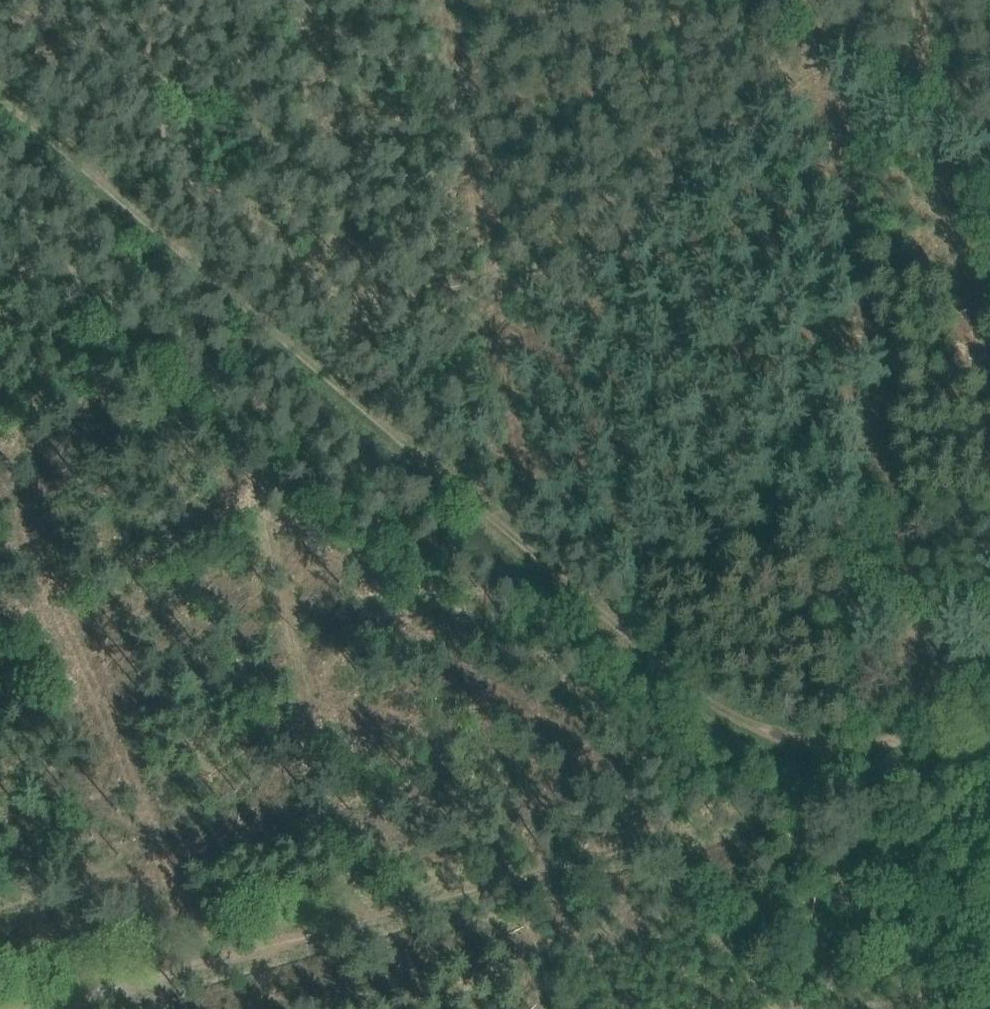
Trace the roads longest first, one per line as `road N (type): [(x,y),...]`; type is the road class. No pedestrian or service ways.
road 1 (track): [(0,97),(711,699),(834,745),(989,738)]
road 2 (track): [(158,981),(508,884)]

